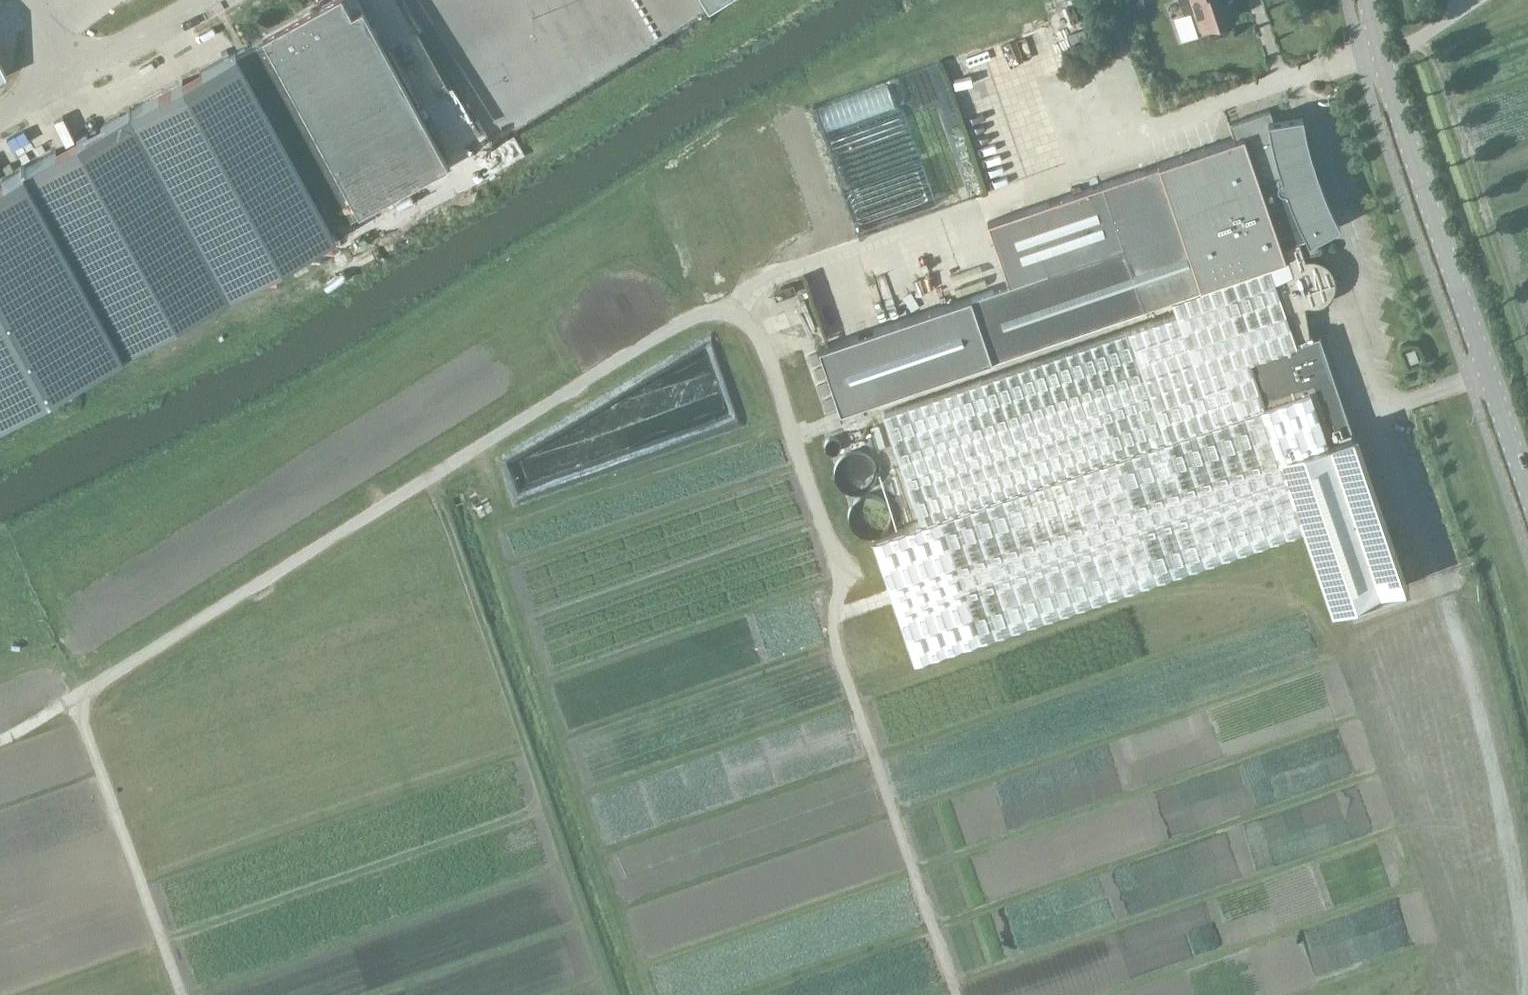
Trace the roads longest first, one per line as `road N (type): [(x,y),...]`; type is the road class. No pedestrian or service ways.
road 1 (tertiary): [(1527,491),(1380,55),(1370,0)]
road 2 (unclassified): [(213,0),(65,80)]

